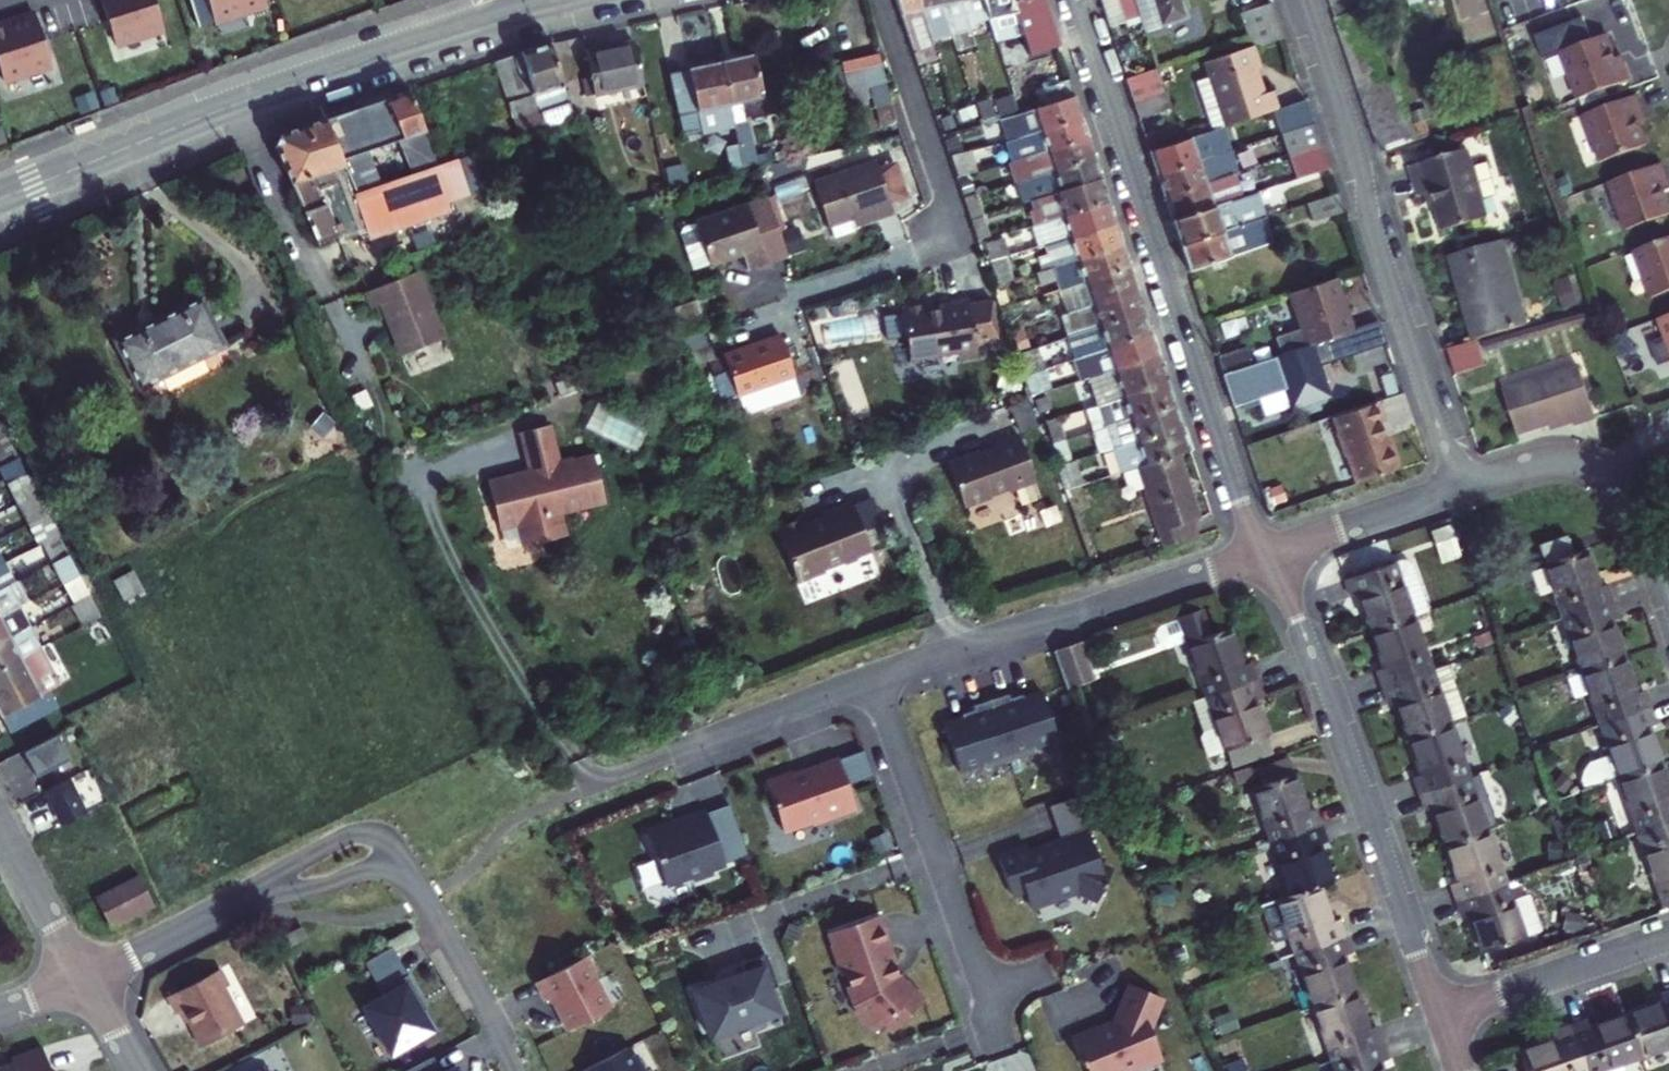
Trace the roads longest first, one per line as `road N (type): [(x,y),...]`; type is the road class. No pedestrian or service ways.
road 1 (primary): [(550,2),(220,108),(0,198)]
road 2 (residential): [(1076,0),(1257,554)]
road 3 (residential): [(1458,488),(1305,0)]
road 4 (residential): [(1257,554),(1299,623),(1440,1014)]
road 5 (residential): [(881,0),(948,197),(950,225),(936,247),(797,293)]
road 6 (residential): [(870,676),(1257,554)]
road 7 (residential): [(990,997),(870,676)]
road 8 (residential): [(581,792),(870,676)]
road 9 (residential): [(1440,1014),(1668,935)]
road 10 (residential): [(407,868),(517,1070)]
road 11 (residential): [(1257,554),(1458,488)]
road 12 (residential): [(84,978),(271,885)]
road 13 (residential): [(84,978),(0,824)]
road 14 (residential): [(407,868),(380,839),(352,836),(271,885)]
road 15 (residential): [(1458,488),(1545,462),(1604,471)]
road 16 (residential): [(1668,591),(1639,506),(1604,471)]
road 17 (residential): [(271,885),(311,886),(407,868)]

